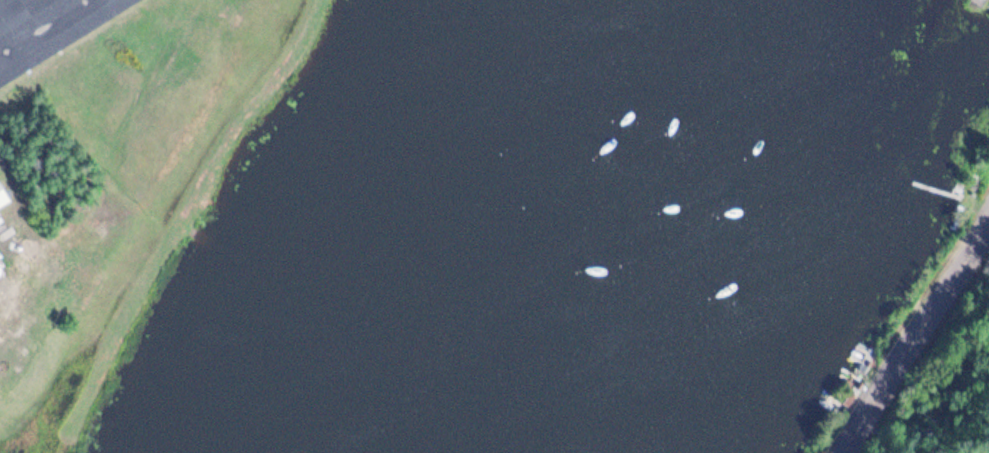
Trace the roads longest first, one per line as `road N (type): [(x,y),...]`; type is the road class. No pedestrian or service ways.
road 1 (residential): [(844,452),(988,231)]

